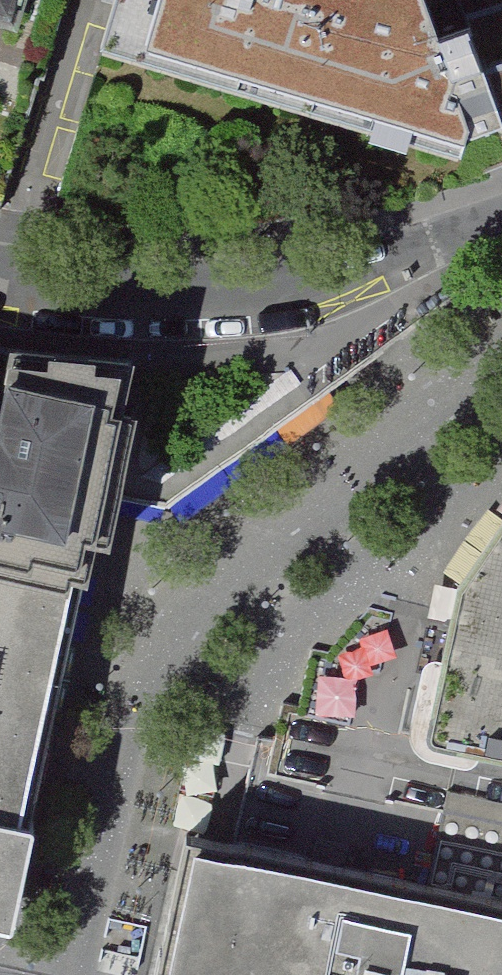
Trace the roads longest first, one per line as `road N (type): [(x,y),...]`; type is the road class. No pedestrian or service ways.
road 1 (residential): [(501,224),(312,286),(259,294),(103,295),(0,285)]

